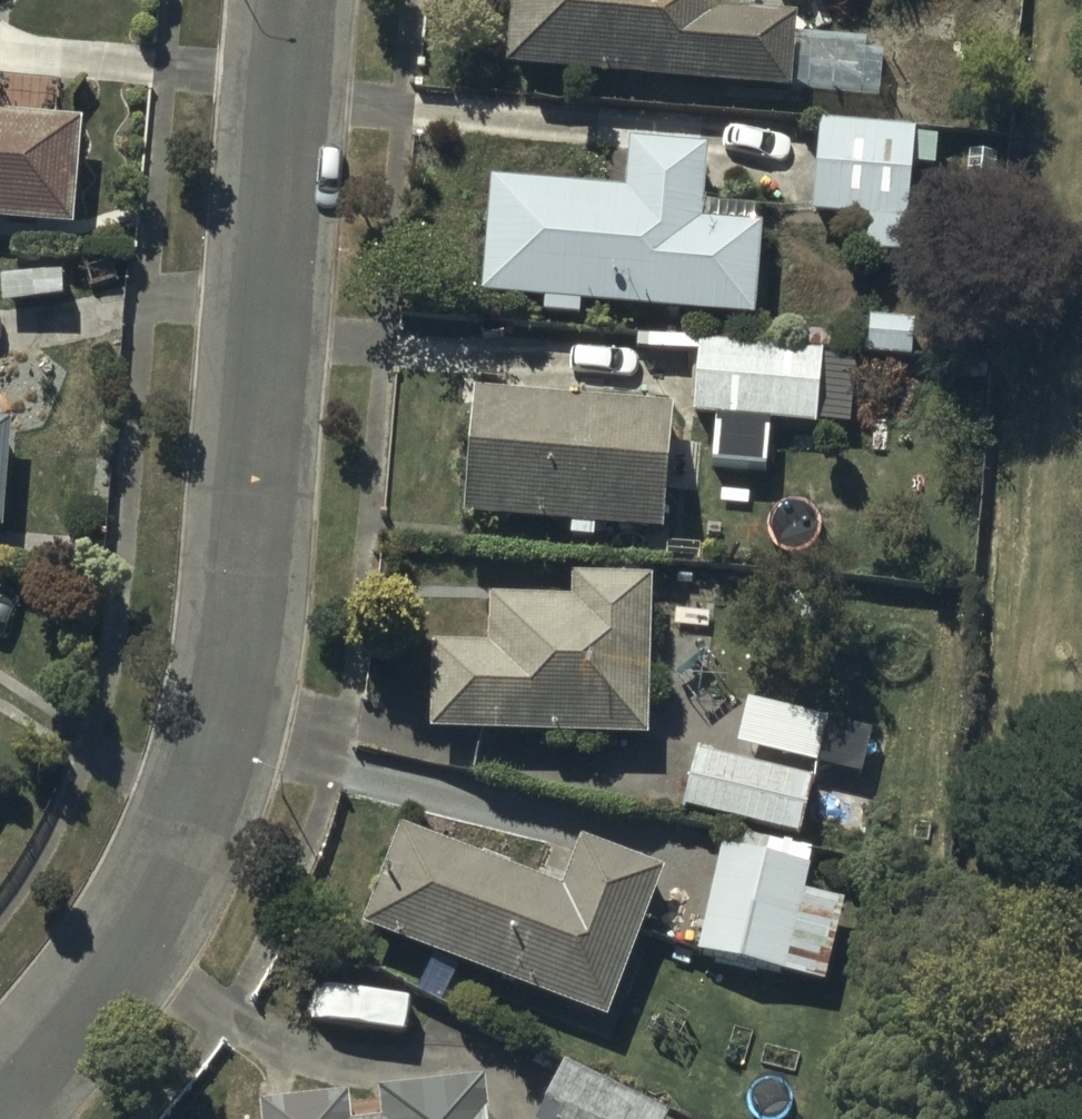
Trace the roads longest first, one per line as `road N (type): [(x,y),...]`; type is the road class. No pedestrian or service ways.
road 1 (residential): [(0,1114),(75,1026),(165,879),(222,719),(288,0)]

